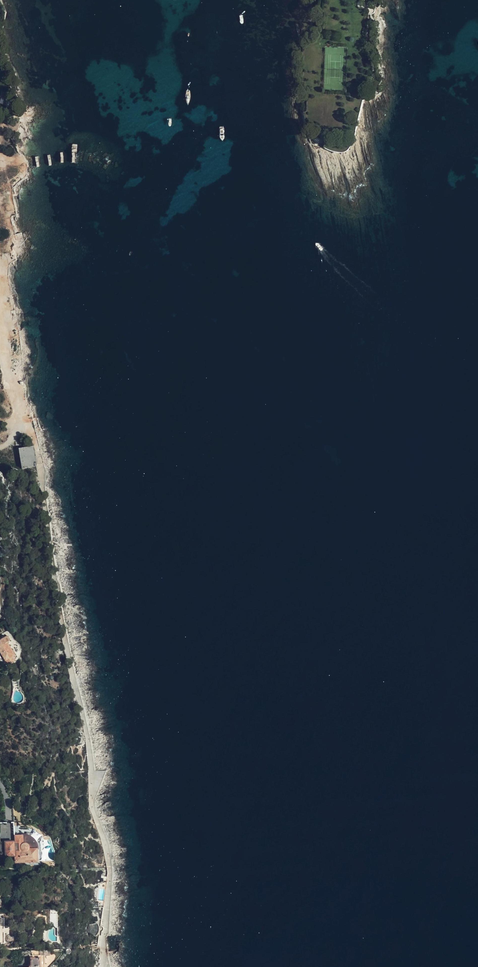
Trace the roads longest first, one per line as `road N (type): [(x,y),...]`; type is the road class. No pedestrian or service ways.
road 1 (track): [(0,295),(15,390),(38,446),(95,814),(109,861),(103,966)]

